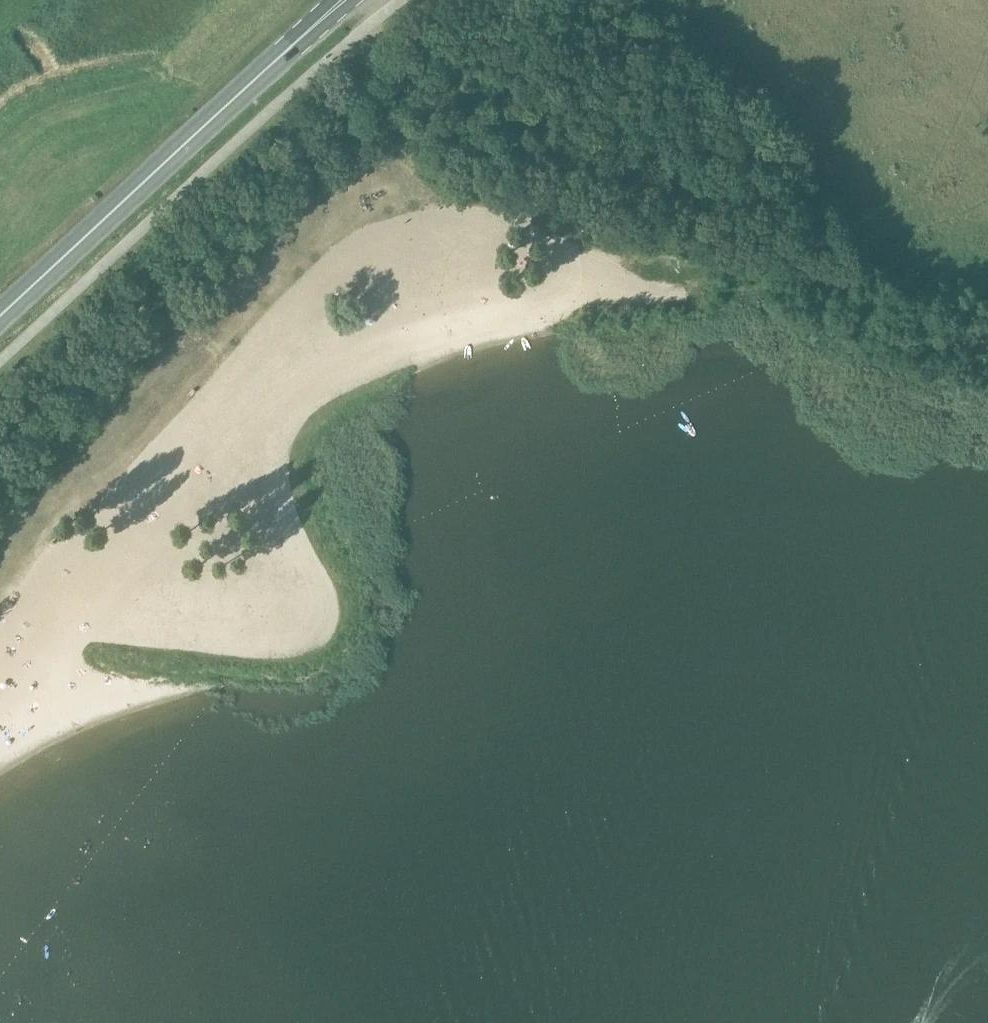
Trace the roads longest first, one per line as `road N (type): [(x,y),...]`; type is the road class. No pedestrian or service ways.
road 1 (primary): [(0,316),(346,0)]

